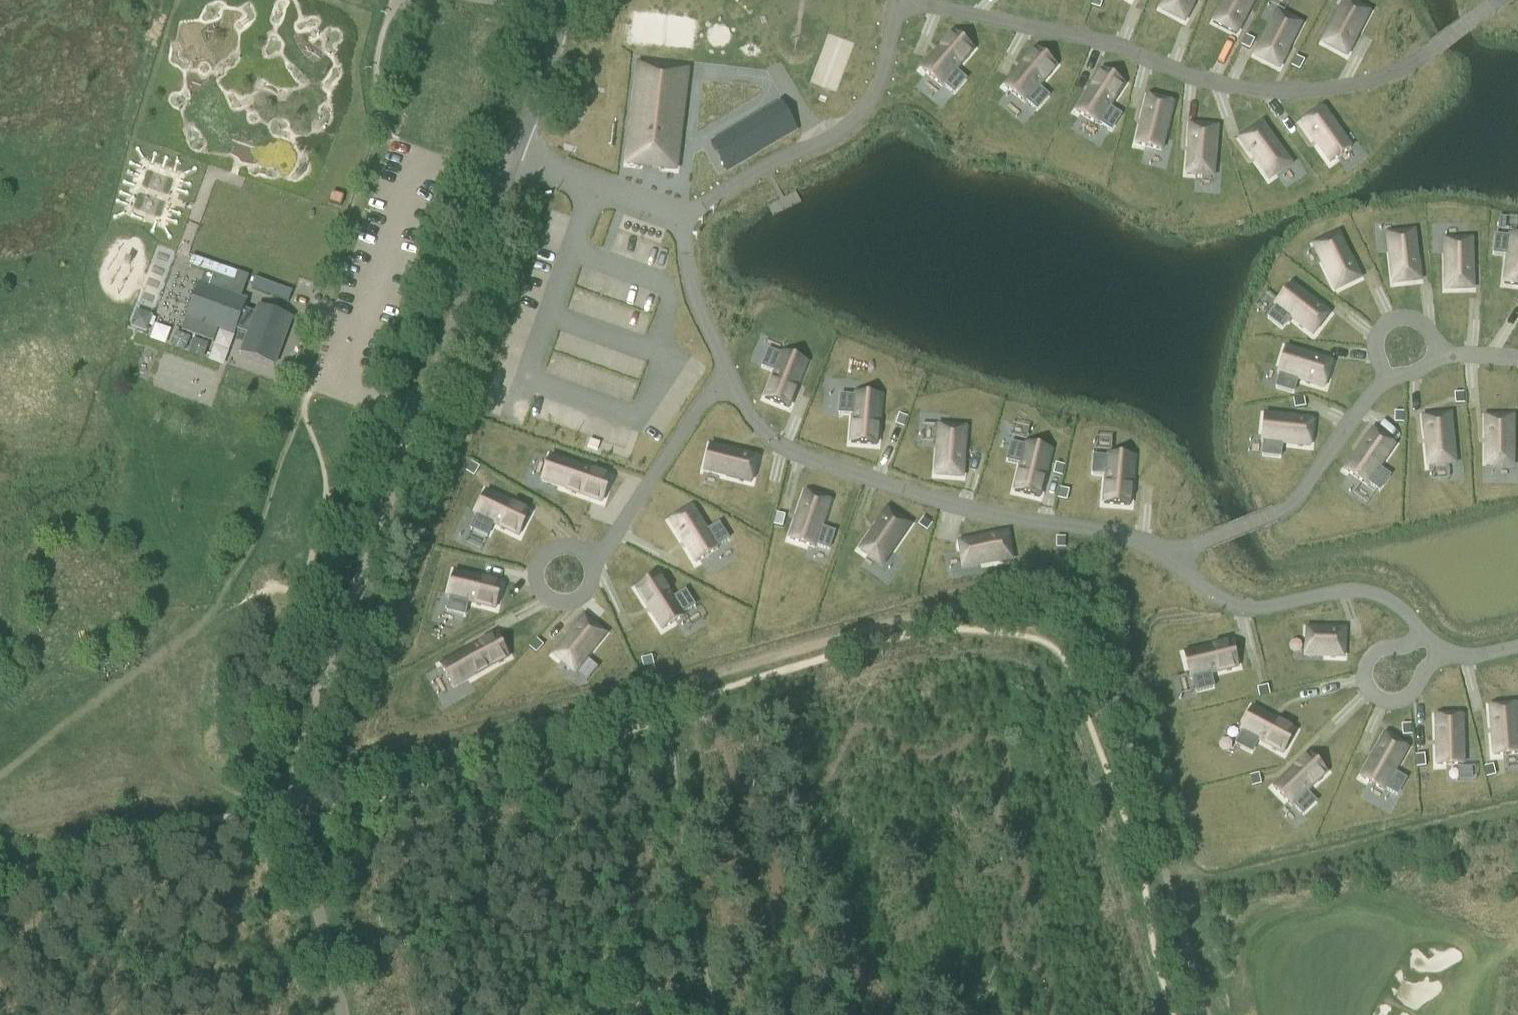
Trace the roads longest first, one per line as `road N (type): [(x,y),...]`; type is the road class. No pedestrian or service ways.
road 1 (unclassified): [(296,804),(307,733),(504,188),(563,0)]
road 2 (track): [(1188,951),(1093,611),(1072,593),(1017,589),(673,687)]
road 3 (track): [(298,766),(369,768),(461,750),(673,687)]
road 4 (track): [(348,1014),(296,804)]

